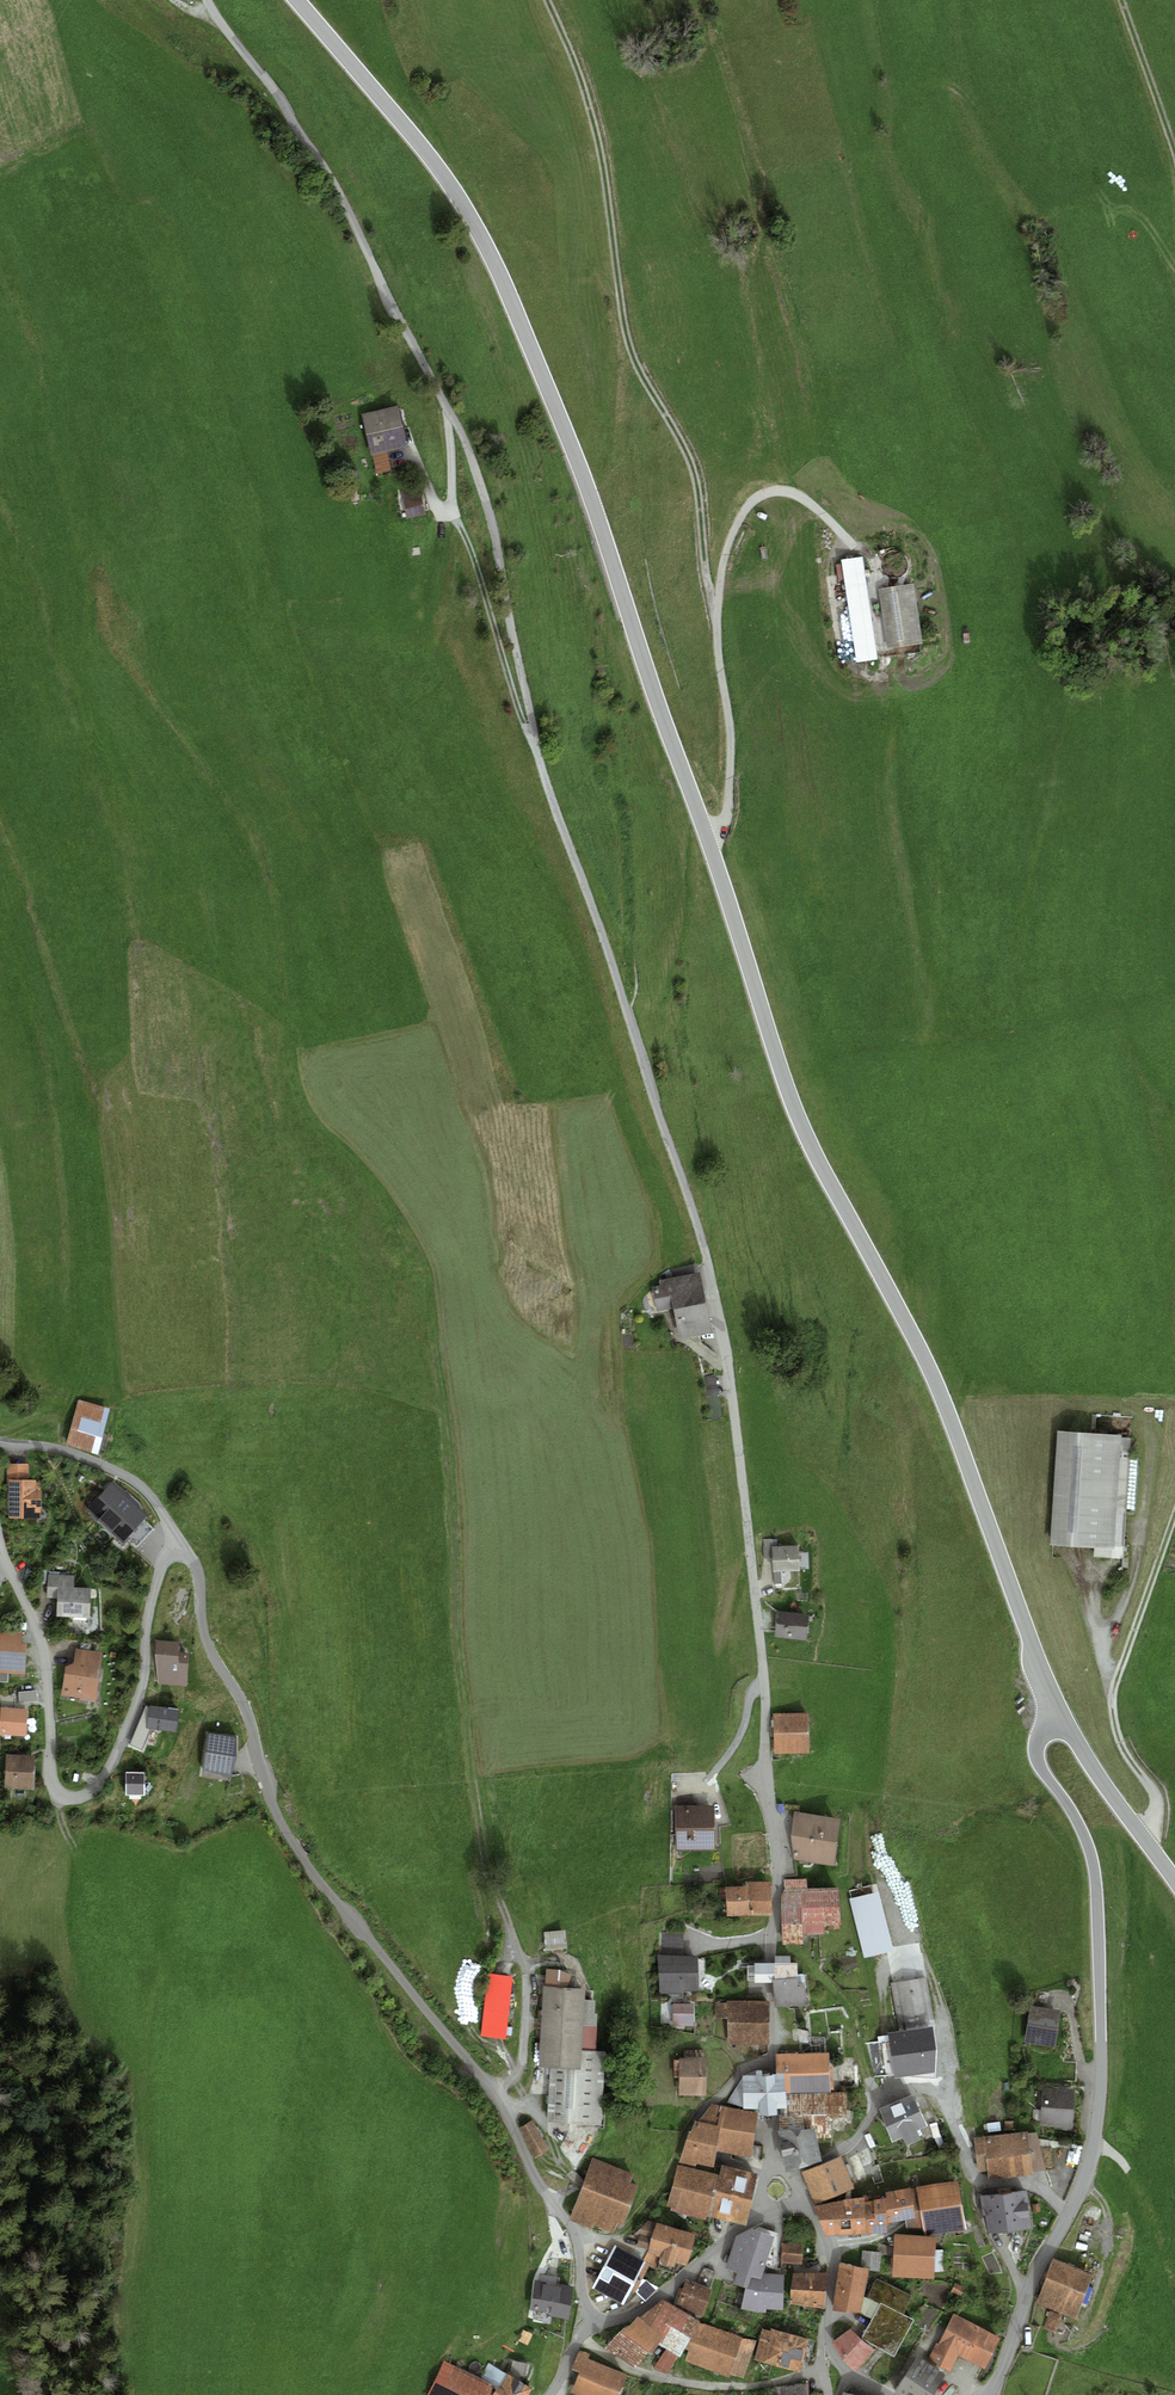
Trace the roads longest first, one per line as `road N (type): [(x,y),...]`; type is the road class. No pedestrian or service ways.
road 1 (unclassified): [(767,2168),(777,2108),(771,1959),(779,1869),(739,1458),(707,1257),(535,743),(493,524),(467,440),(302,127),(211,0)]
road 2 (tertiary): [(1057,1708),(933,1390),(777,1063),(575,441),(524,316),(480,226),(446,177),(298,0)]
road 3 (unclassified): [(184,1549),(202,1593),(206,1642),(245,1709),(294,1850),(502,2107),(575,2236),(593,2316)]
road 4 (unclassified): [(1057,1708),(1039,1761),(1093,1859),(1101,2032),(1096,2130),(1088,2172),(987,2394)]
road 5 (track): [(492,2095),(518,2072),(528,1964),(483,1862),(456,1625),(446,1414)]
road 6 (track): [(716,623),(701,473),(631,345),(601,133),(548,0)]
road 7 (residential): [(0,1545),(44,1650),(51,1779),(71,1799),(93,1792),(117,1754),(147,1670),(160,1569),(184,1549)]
road 8 (track): [(708,847),(731,814),(732,738),(716,623),(739,523),(756,501),(781,494),(812,502),(860,552)]
road 9 (track): [(1143,1837),(1159,1792),(1132,1756),(1113,1708),(1174,1533)]
road 10 (track): [(575,2236),(621,2233),(670,2173),(695,2114),(745,2067),(773,2062)]
road 11 (track): [(452,508),(535,743)]
road 12 (unclassified): [(0,1442),(58,1449),(122,1476),(164,1514),(184,1549)]
road 13 (tertiary): [(1174,1883),(1057,1708)]
road 14 (unclassified): [(759,2214),(661,2297),(613,2320),(593,2316)]
road 15 (track): [(771,1947),(810,1966),(854,2015),(864,2067),(882,2100)]
road 16 (track): [(1174,155),(1123,0)]
road 17 (unclassified): [(824,2327),(830,2259),(803,2202)]

